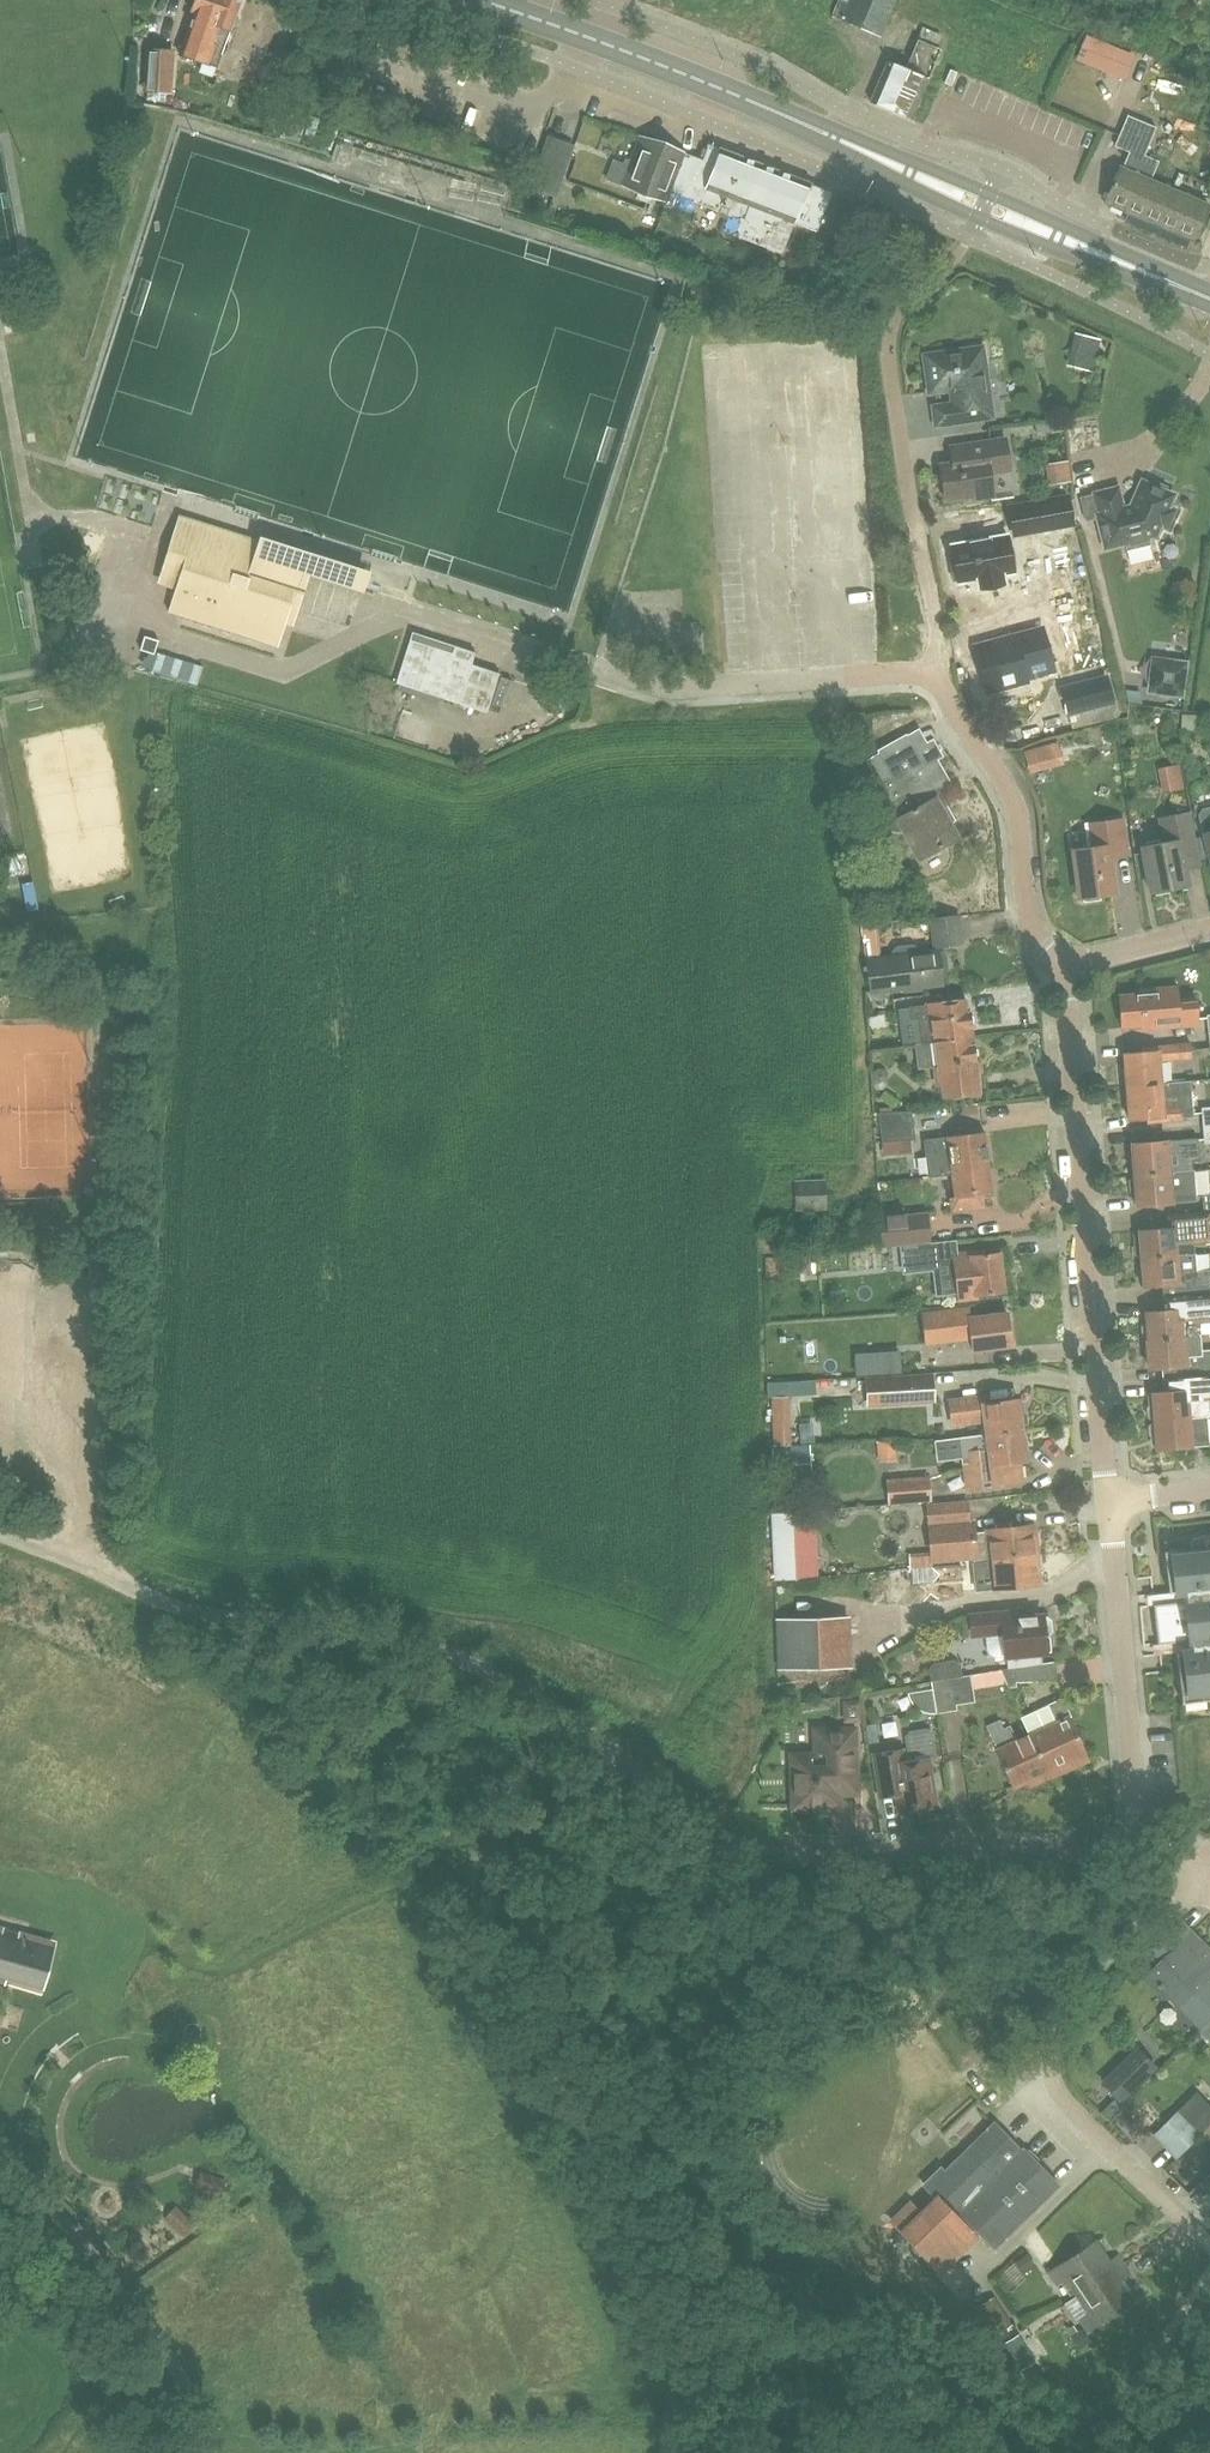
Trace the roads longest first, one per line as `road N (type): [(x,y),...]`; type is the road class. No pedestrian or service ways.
road 1 (unclassified): [(0,1533),(199,1617),(382,1635),(483,1665),(560,1706),(754,1852),(1112,1854),(1138,1839)]
road 2 (primary): [(1209,301),(608,44)]
road 3 (residential): [(1110,1502),(1063,965)]
road 4 (residential): [(1200,1876),(1178,1909),(1061,2003),(1047,2059),(1062,2102),(1209,2239)]
road 5 (unclassified): [(209,2452),(177,2364),(97,2256),(0,2161)]
road 6 (residential): [(1138,1839),(1110,1502)]
road 7 (residential): [(928,680),(936,623),(887,349)]
road 8 (residential): [(1063,965),(1032,923),(1012,793),(928,680)]
road 9 (residential): [(1063,965),(1209,930)]
road 10 (primary): [(608,44),(476,0)]

